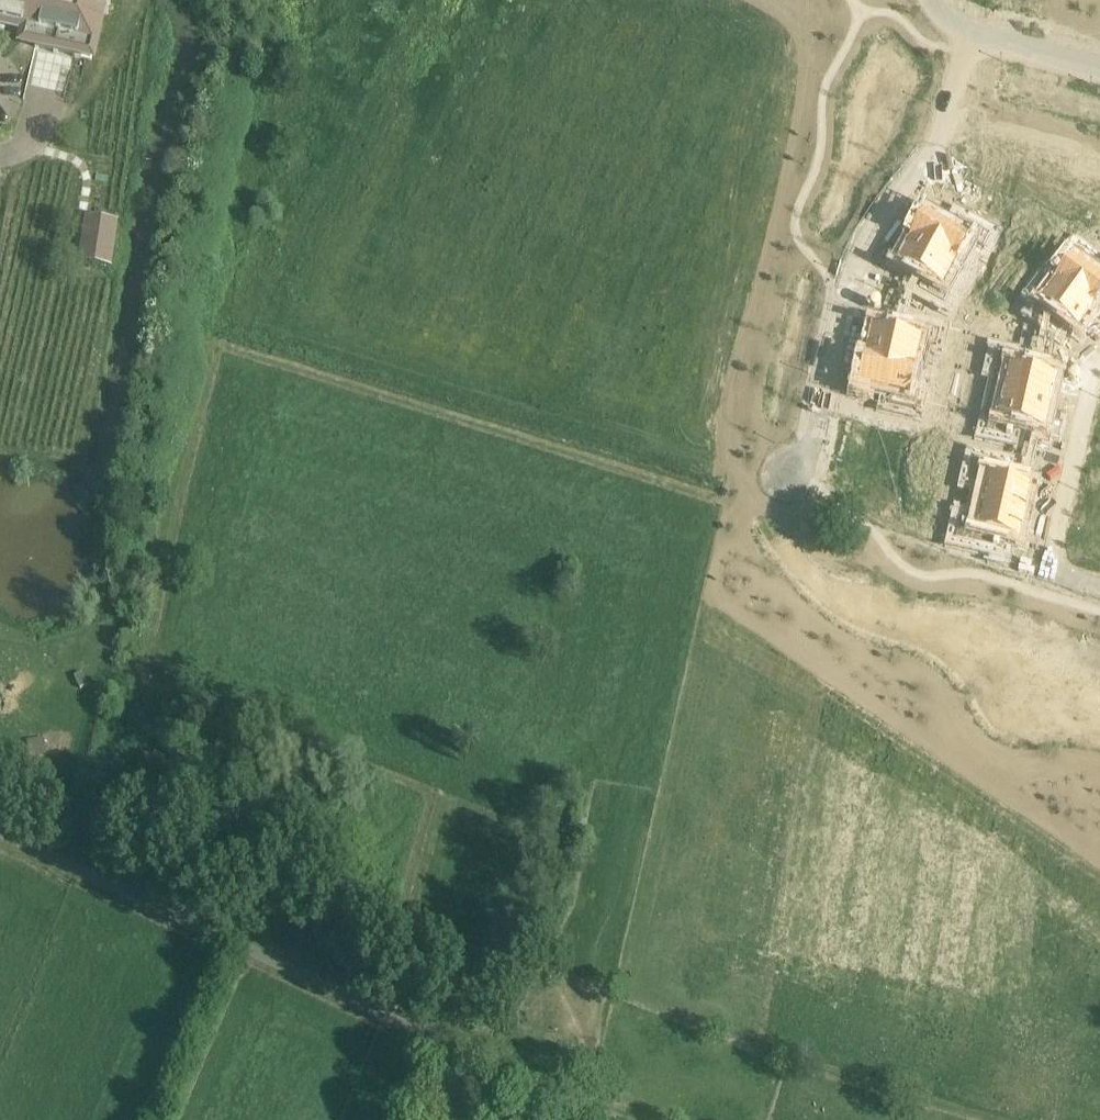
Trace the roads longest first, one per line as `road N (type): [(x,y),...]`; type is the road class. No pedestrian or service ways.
road 1 (unclassified): [(655,1119),(0,831)]
road 2 (residential): [(973,24),(933,147),(841,288),(806,448),(790,478)]
road 3 (residential): [(1099,583),(1041,567),(1099,344)]
road 4 (unclassified): [(973,24),(1099,56)]

